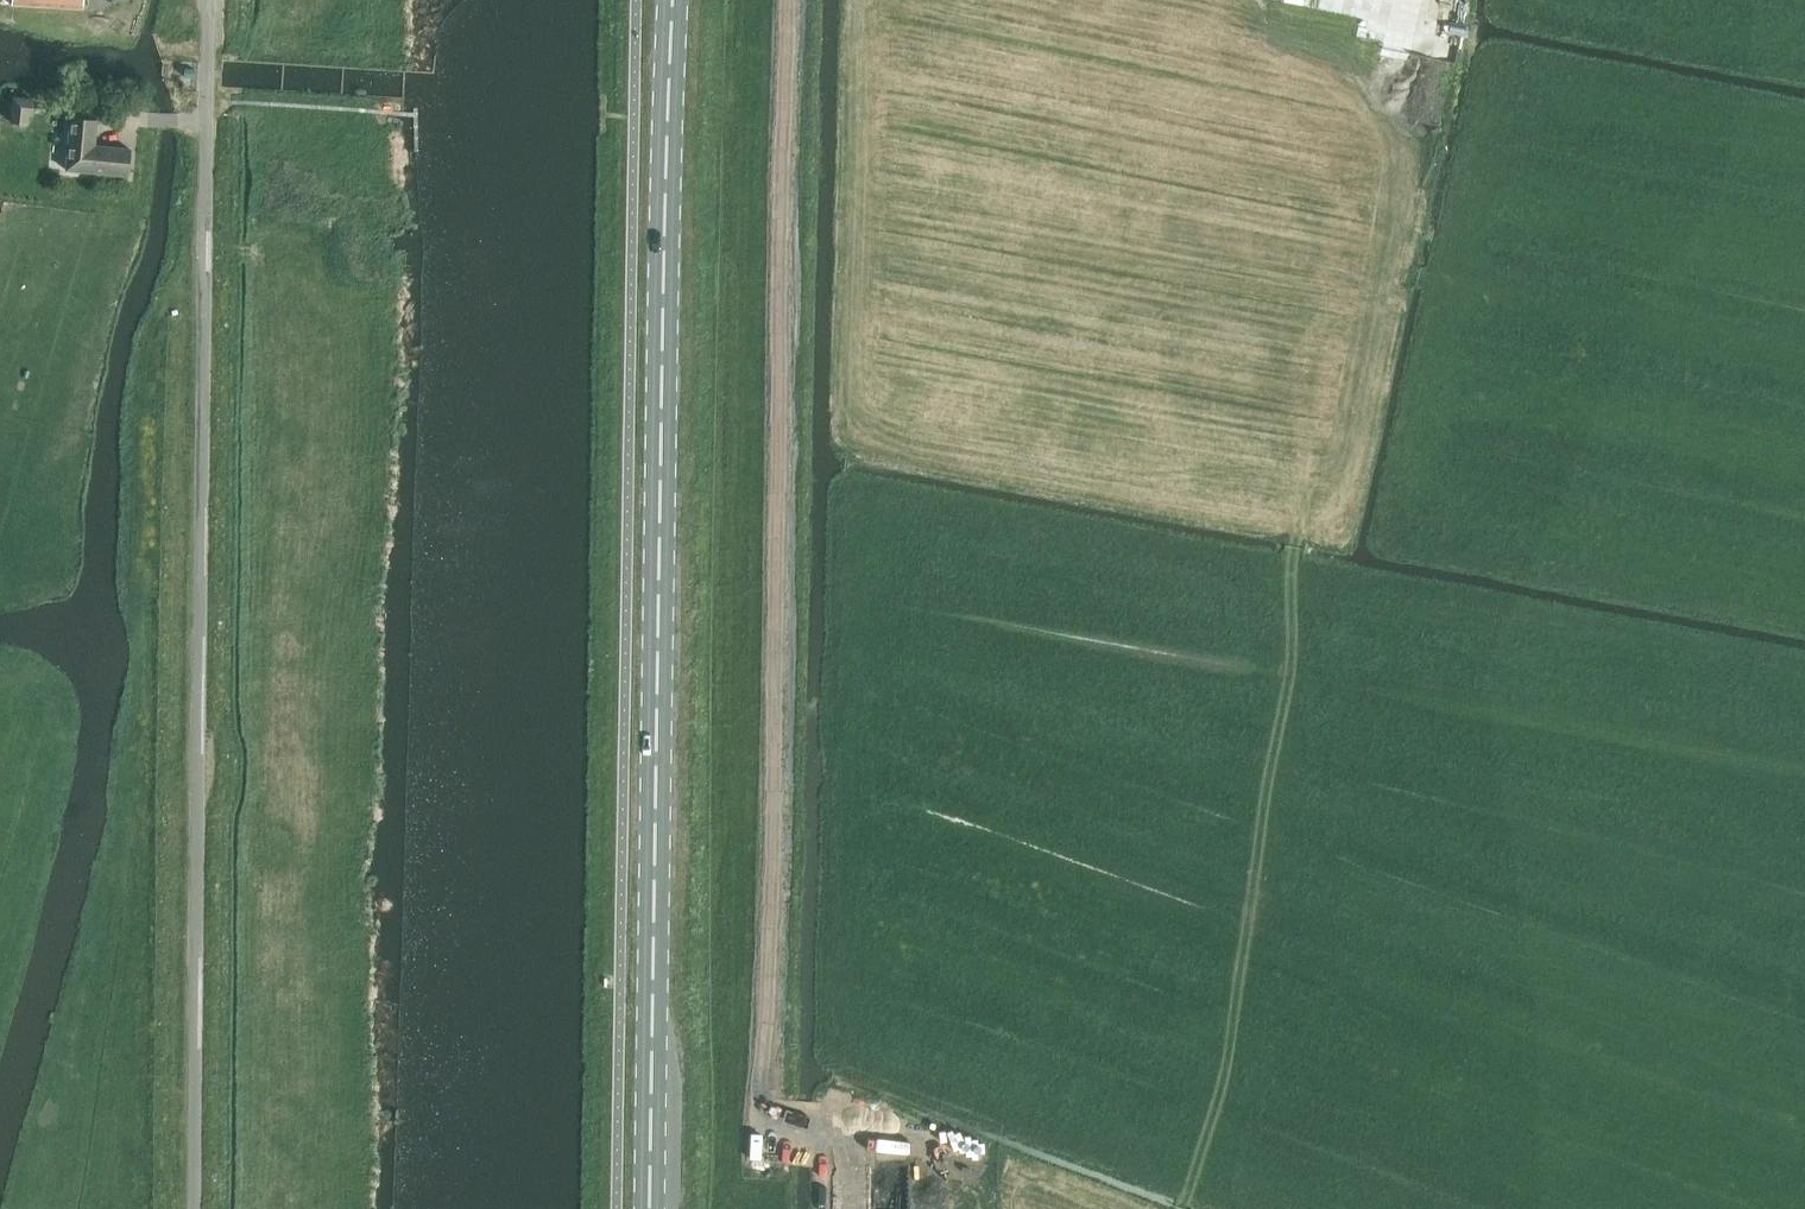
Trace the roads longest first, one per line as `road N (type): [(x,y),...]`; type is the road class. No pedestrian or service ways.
road 1 (primary): [(650,1208),(674,0)]
road 2 (unclassified): [(197,1208),(209,0)]

